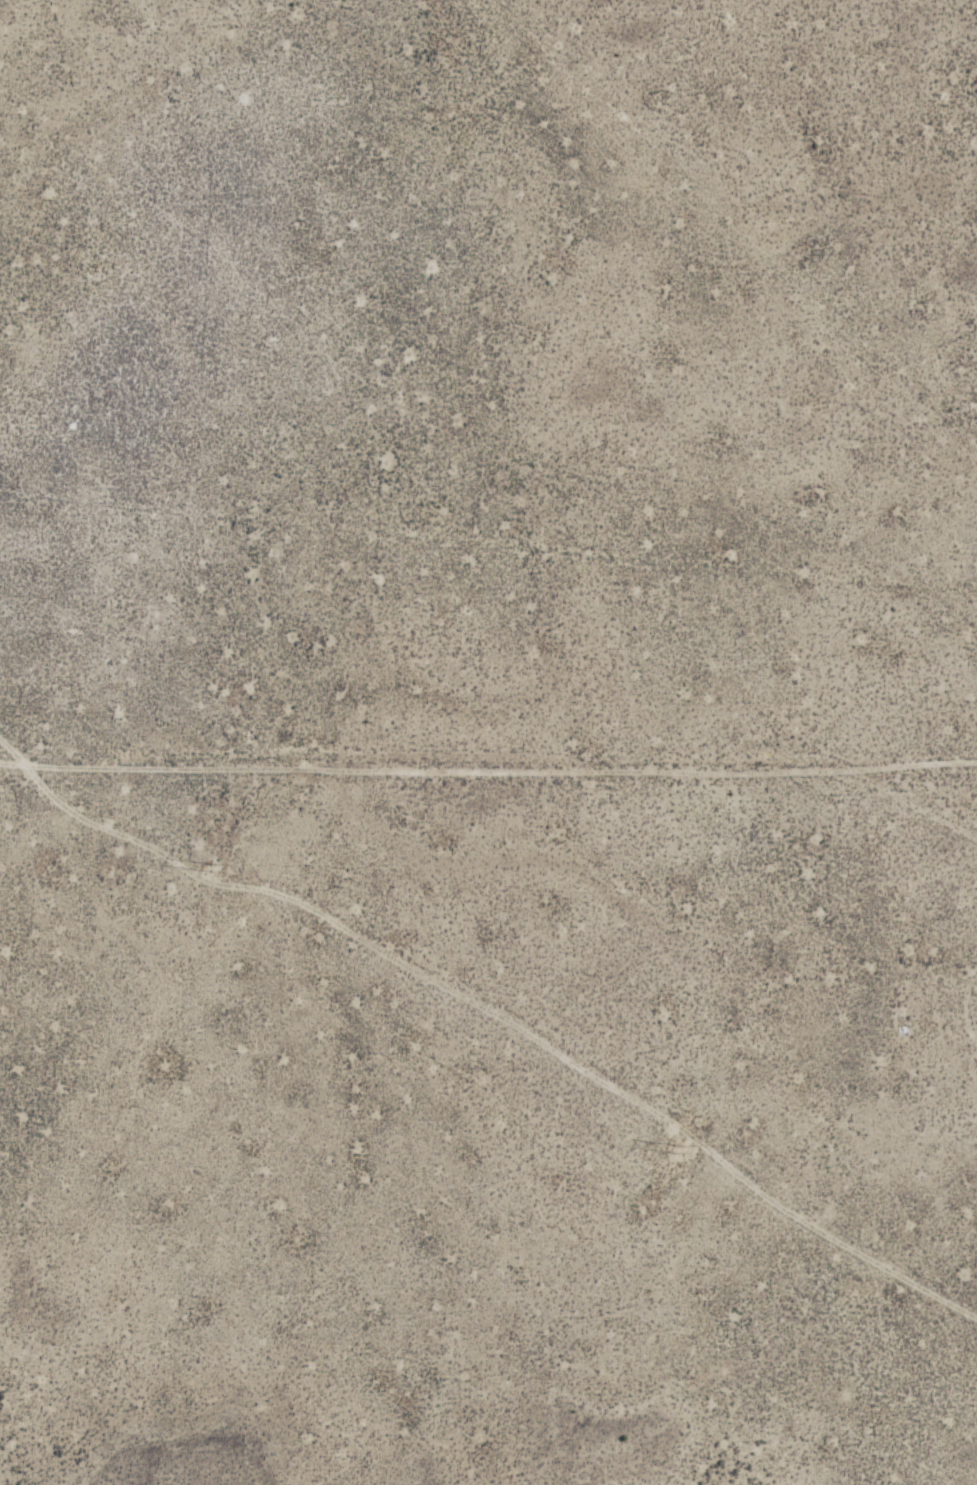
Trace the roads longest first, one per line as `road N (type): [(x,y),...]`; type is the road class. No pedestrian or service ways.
road 1 (track): [(0,761),(976,765)]

